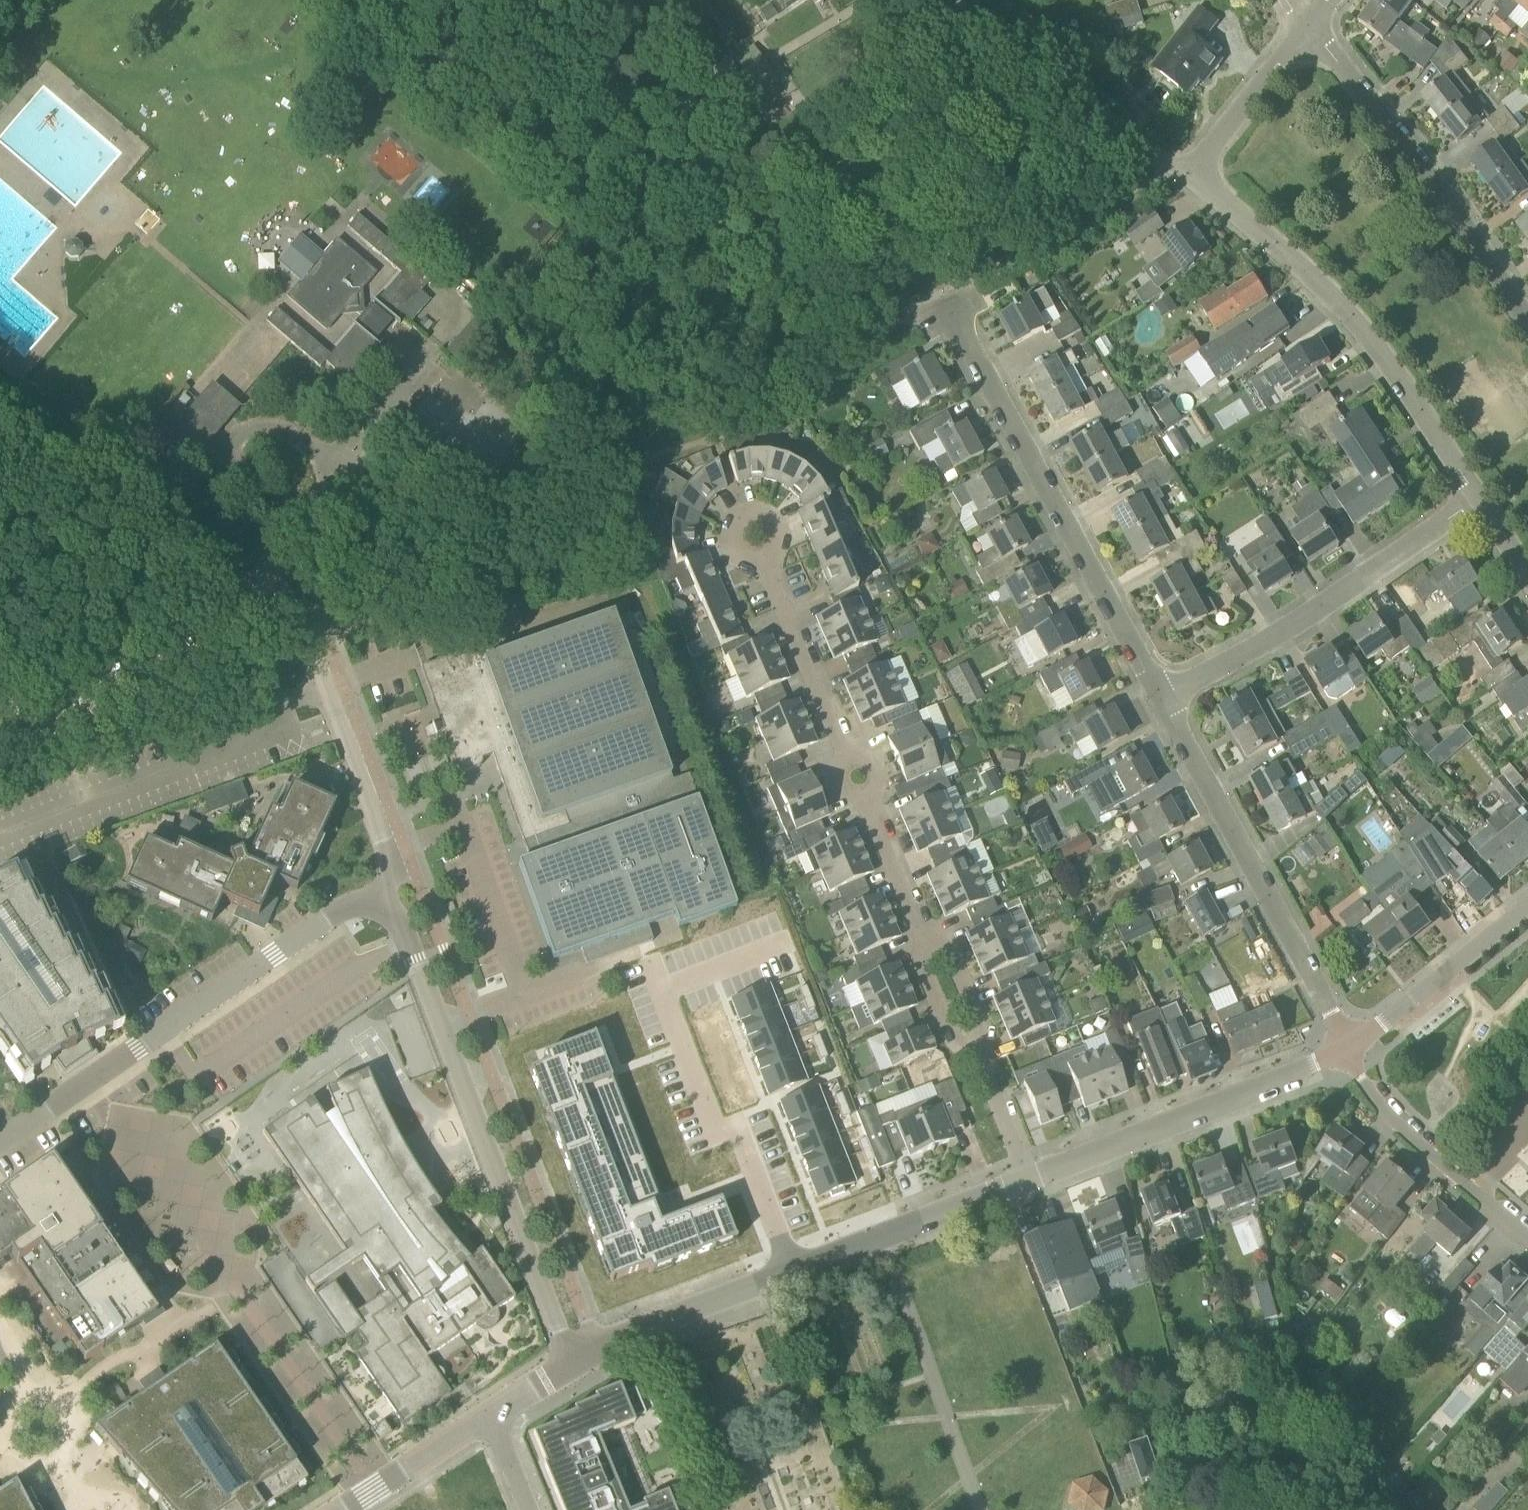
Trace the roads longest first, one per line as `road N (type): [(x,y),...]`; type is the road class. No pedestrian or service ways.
road 1 (unclassified): [(1026,1182),(748,523)]
road 2 (unclassified): [(377,903),(388,854),(300,634),(46,485)]
road 3 (residential): [(571,1363),(410,948),(377,903)]
road 4 (residential): [(1163,700),(946,300)]
road 5 (residential): [(0,1142),(330,917),(377,903)]
road 6 (residential): [(1481,501),(1385,354),(1321,284),(1193,176)]
road 7 (residential): [(1350,1049),(1163,700)]
road 8 (residential): [(1163,700),(1285,632),(1481,501)]
road 9 (residential): [(1527,321),(1388,123),(1307,31)]
road 10 (residential): [(1026,1182),(1350,1049)]
road 11 (residential): [(782,1276),(731,1141),(705,1151),(652,1011)]
road 12 (residential): [(1193,176),(961,0)]
road 13 (residential): [(782,1276),(1026,1182)]
road 14 (residential): [(1527,1235),(1394,1117),(1350,1049)]
road 15 (residential): [(571,1363),(782,1276)]
road 16 (residential): [(1350,1049),(1527,907)]
road 17 (residential): [(1193,176),(1307,31)]
road 18 (residential): [(373,1490),(490,1415)]

